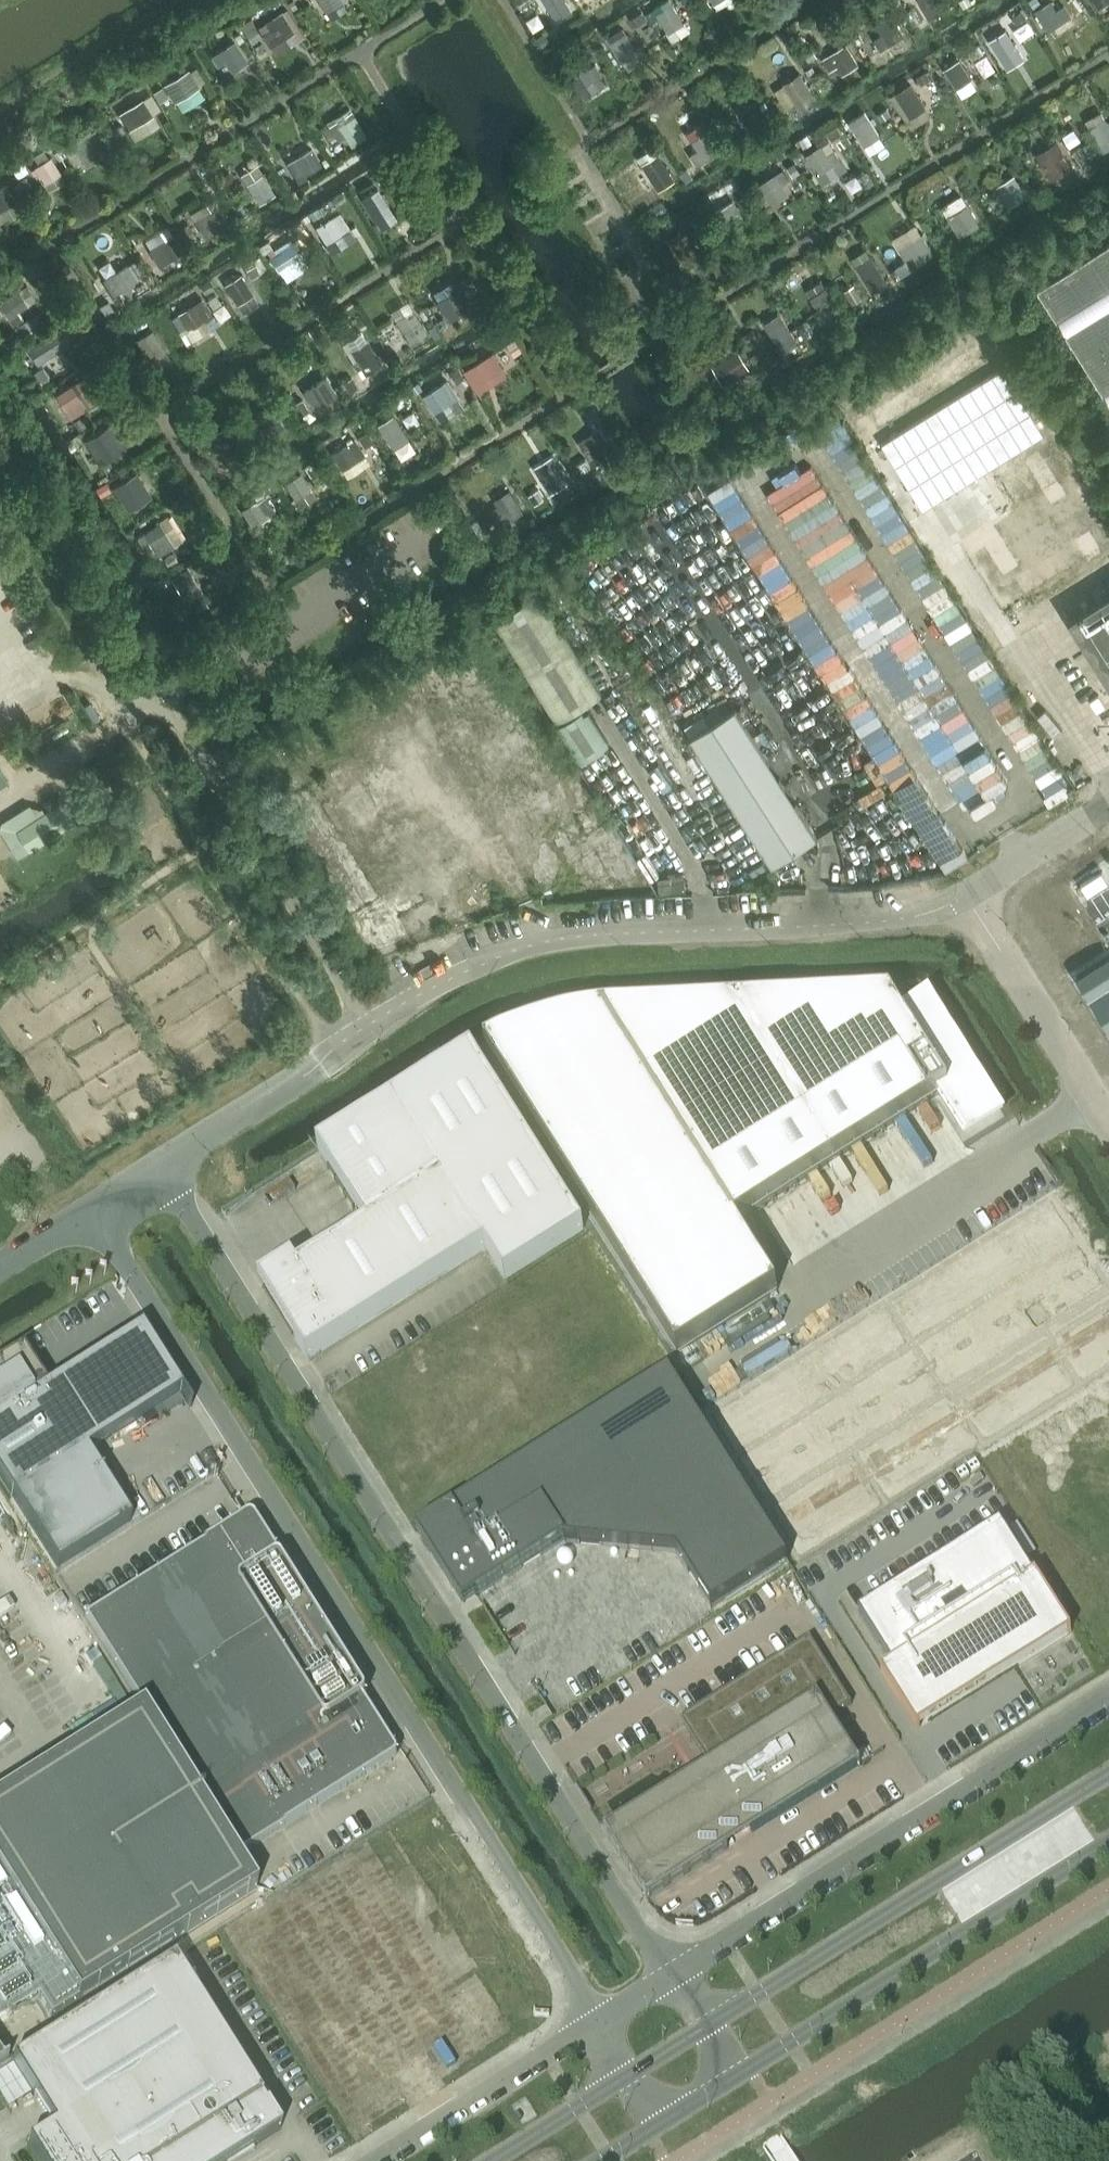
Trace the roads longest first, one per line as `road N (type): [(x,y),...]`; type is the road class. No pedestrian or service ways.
road 1 (unclassified): [(672,1977),(156,1163)]
road 2 (unclassified): [(91,1203),(599,2021)]
road 3 (unclassified): [(966,898),(887,921),(602,937),(504,953),(368,1023),(156,1163)]
road 4 (unclassified): [(1108,1701),(672,1977)]
road 5 (secondary): [(1108,1773),(705,2028)]
road 6 (secondary): [(736,2078),(1108,1841)]
road 7 (unclassified): [(599,2021),(366,2160)]
road 8 (unclassified): [(1108,1126),(966,898)]
road 9 (unclassified): [(1108,807),(966,898)]
road 10 (secondary): [(633,2074),(494,2160)]

